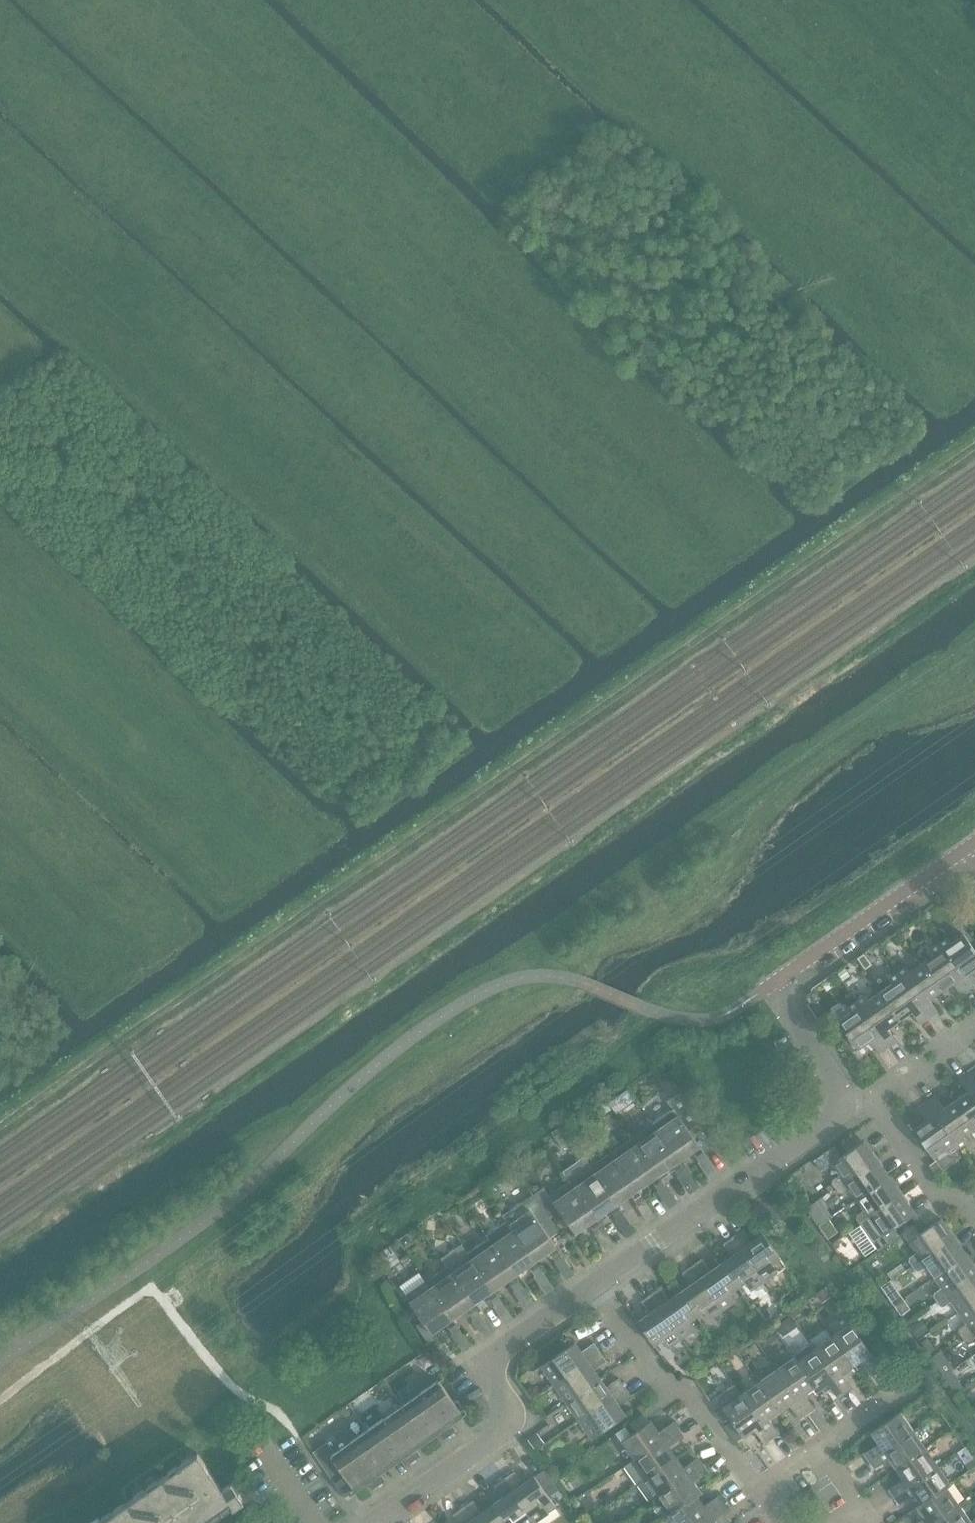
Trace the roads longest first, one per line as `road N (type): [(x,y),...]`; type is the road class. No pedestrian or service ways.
road 1 (track): [(974,447),(0,1131)]
road 2 (residential): [(855,1104),(776,981),(974,844)]
road 3 (residential): [(368,1522),(502,1428),(505,1401),(488,1360),(593,1286)]
road 4 (residential): [(593,1286),(855,1104)]
road 5 (residential): [(757,1489),(689,1390),(661,1384),(593,1286)]
road 6 (residential): [(974,1216),(964,1201),(939,1197),(873,1098)]
road 7 (residential): [(873,1098),(974,1029)]

